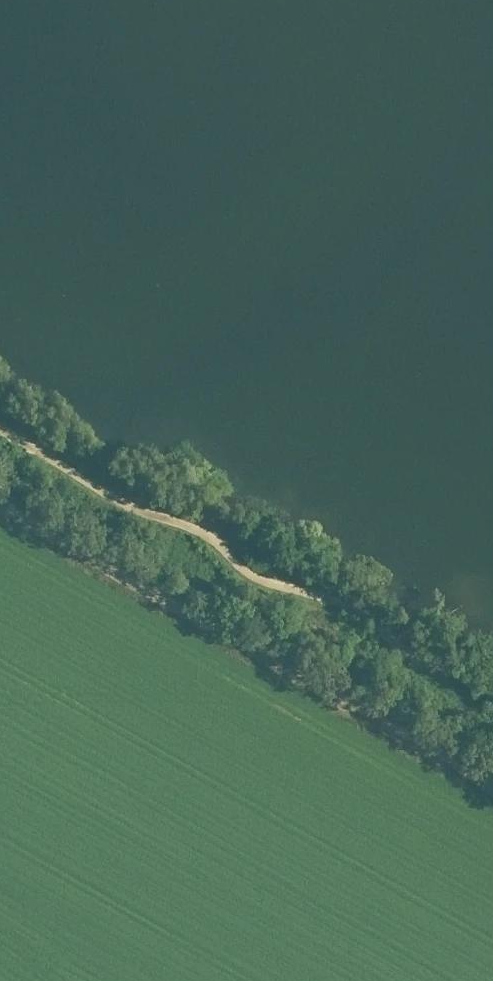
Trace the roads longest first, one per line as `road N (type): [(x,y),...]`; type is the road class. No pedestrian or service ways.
road 1 (track): [(0,509),(492,792)]

